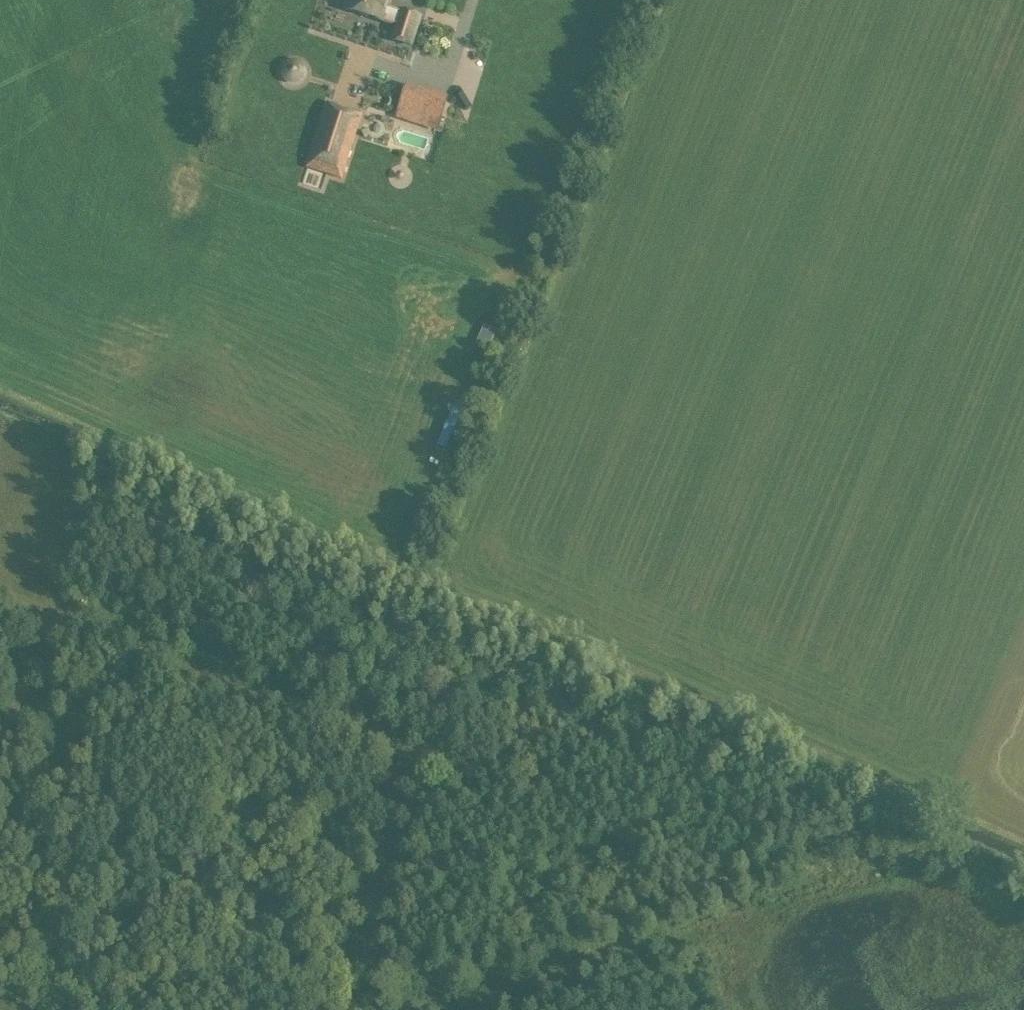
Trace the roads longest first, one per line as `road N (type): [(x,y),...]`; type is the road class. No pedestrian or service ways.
road 1 (track): [(0,733),(56,600)]

